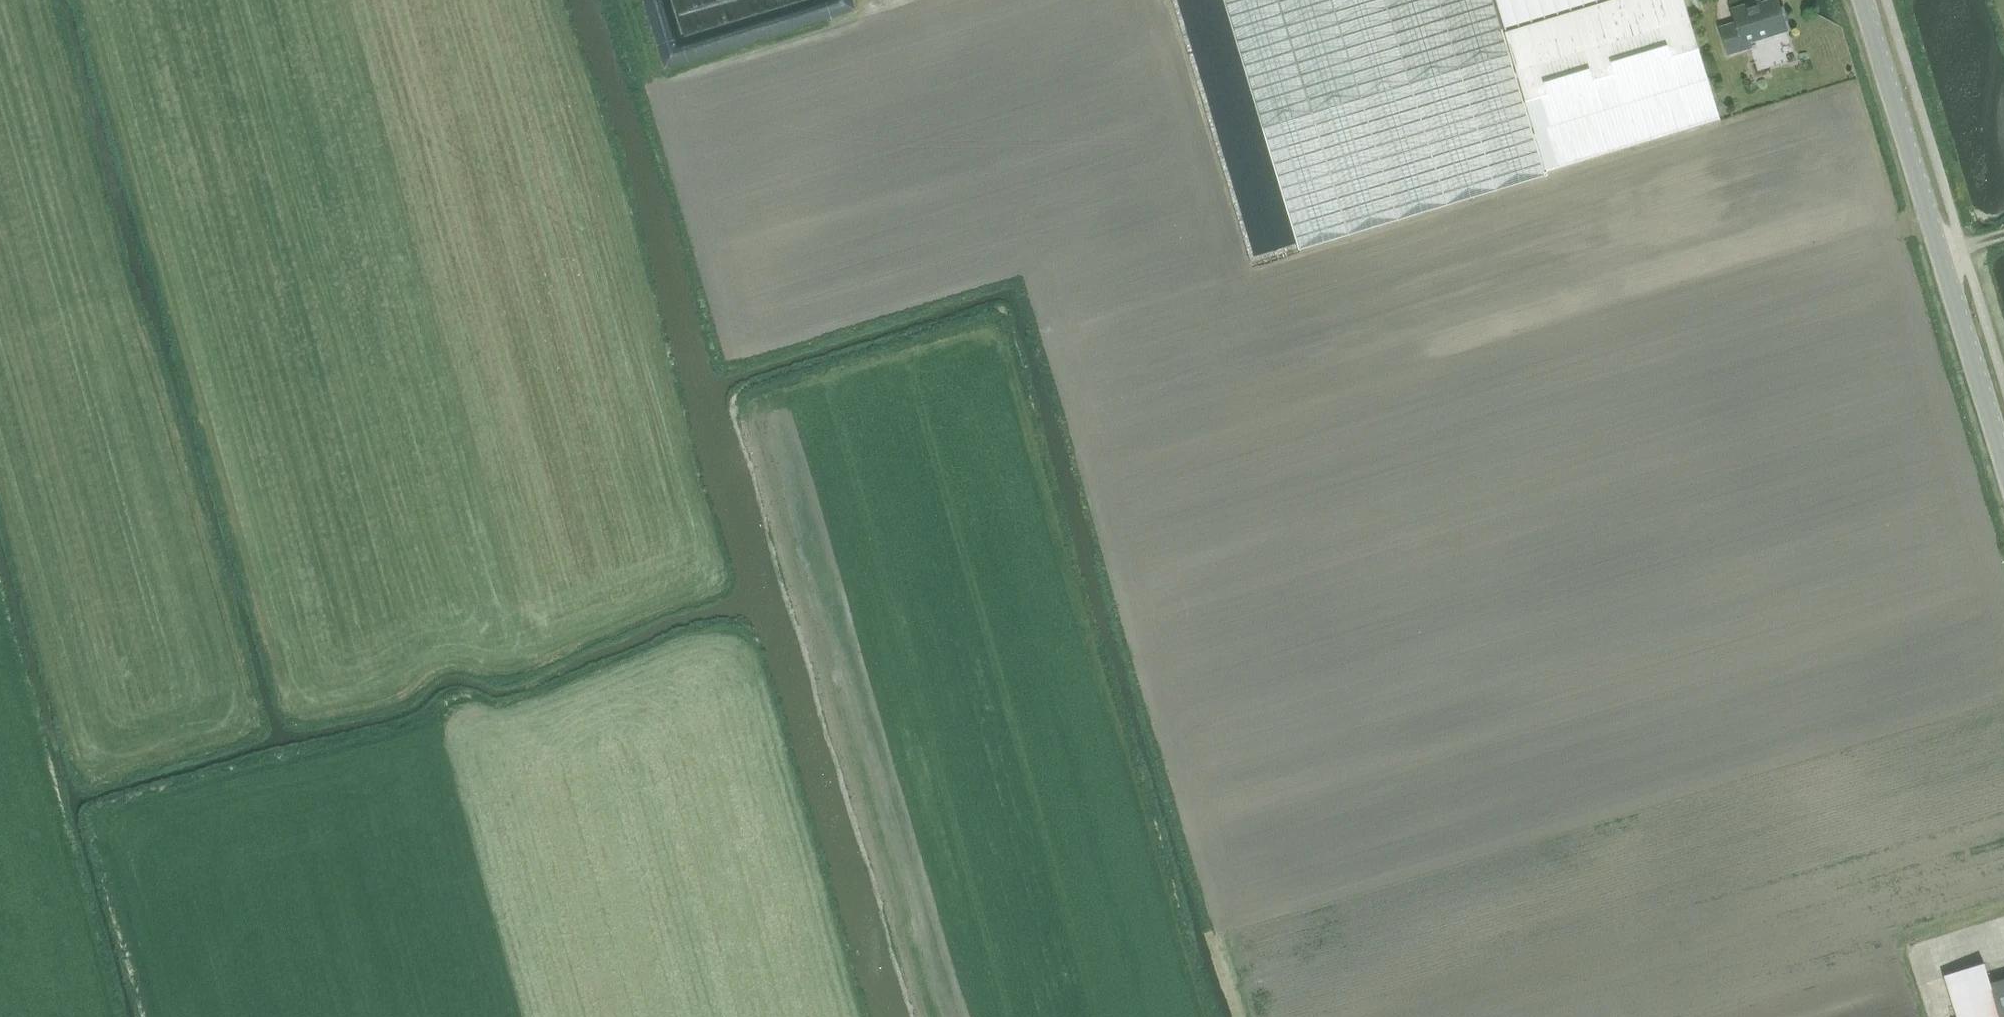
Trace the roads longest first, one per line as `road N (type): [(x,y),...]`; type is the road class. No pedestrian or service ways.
road 1 (unclassified): [(2003,453),(1863,0)]

